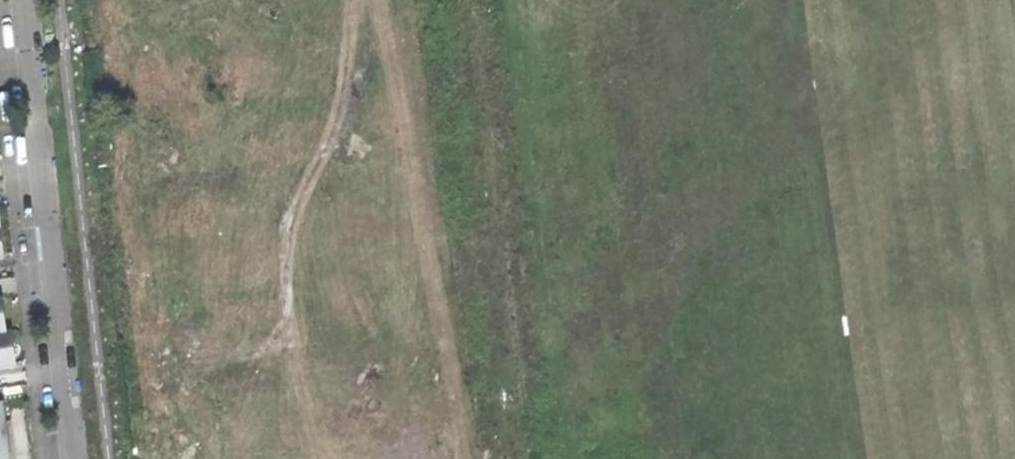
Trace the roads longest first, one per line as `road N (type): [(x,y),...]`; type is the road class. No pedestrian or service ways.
road 1 (residential): [(24,0),(74,458)]

